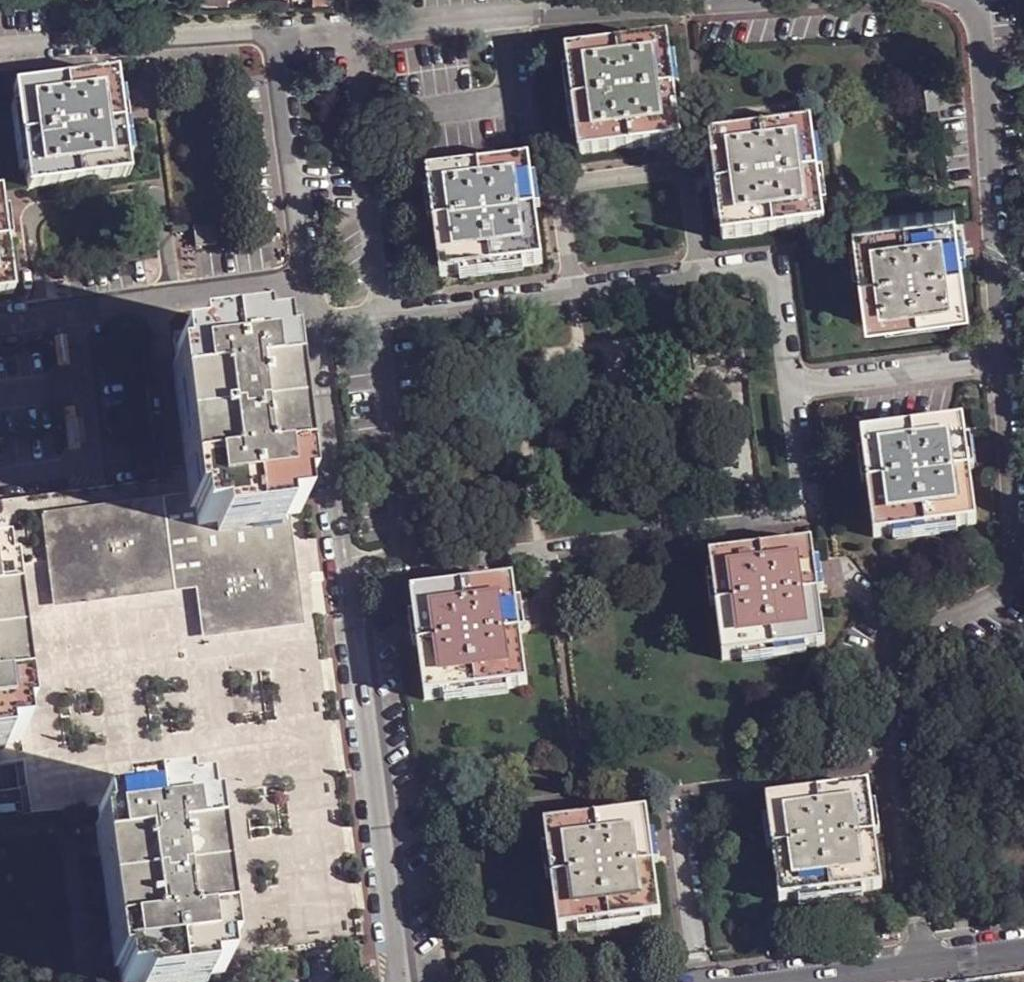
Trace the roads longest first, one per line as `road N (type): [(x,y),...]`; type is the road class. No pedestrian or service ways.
road 1 (residential): [(776,981),(1023,950)]

